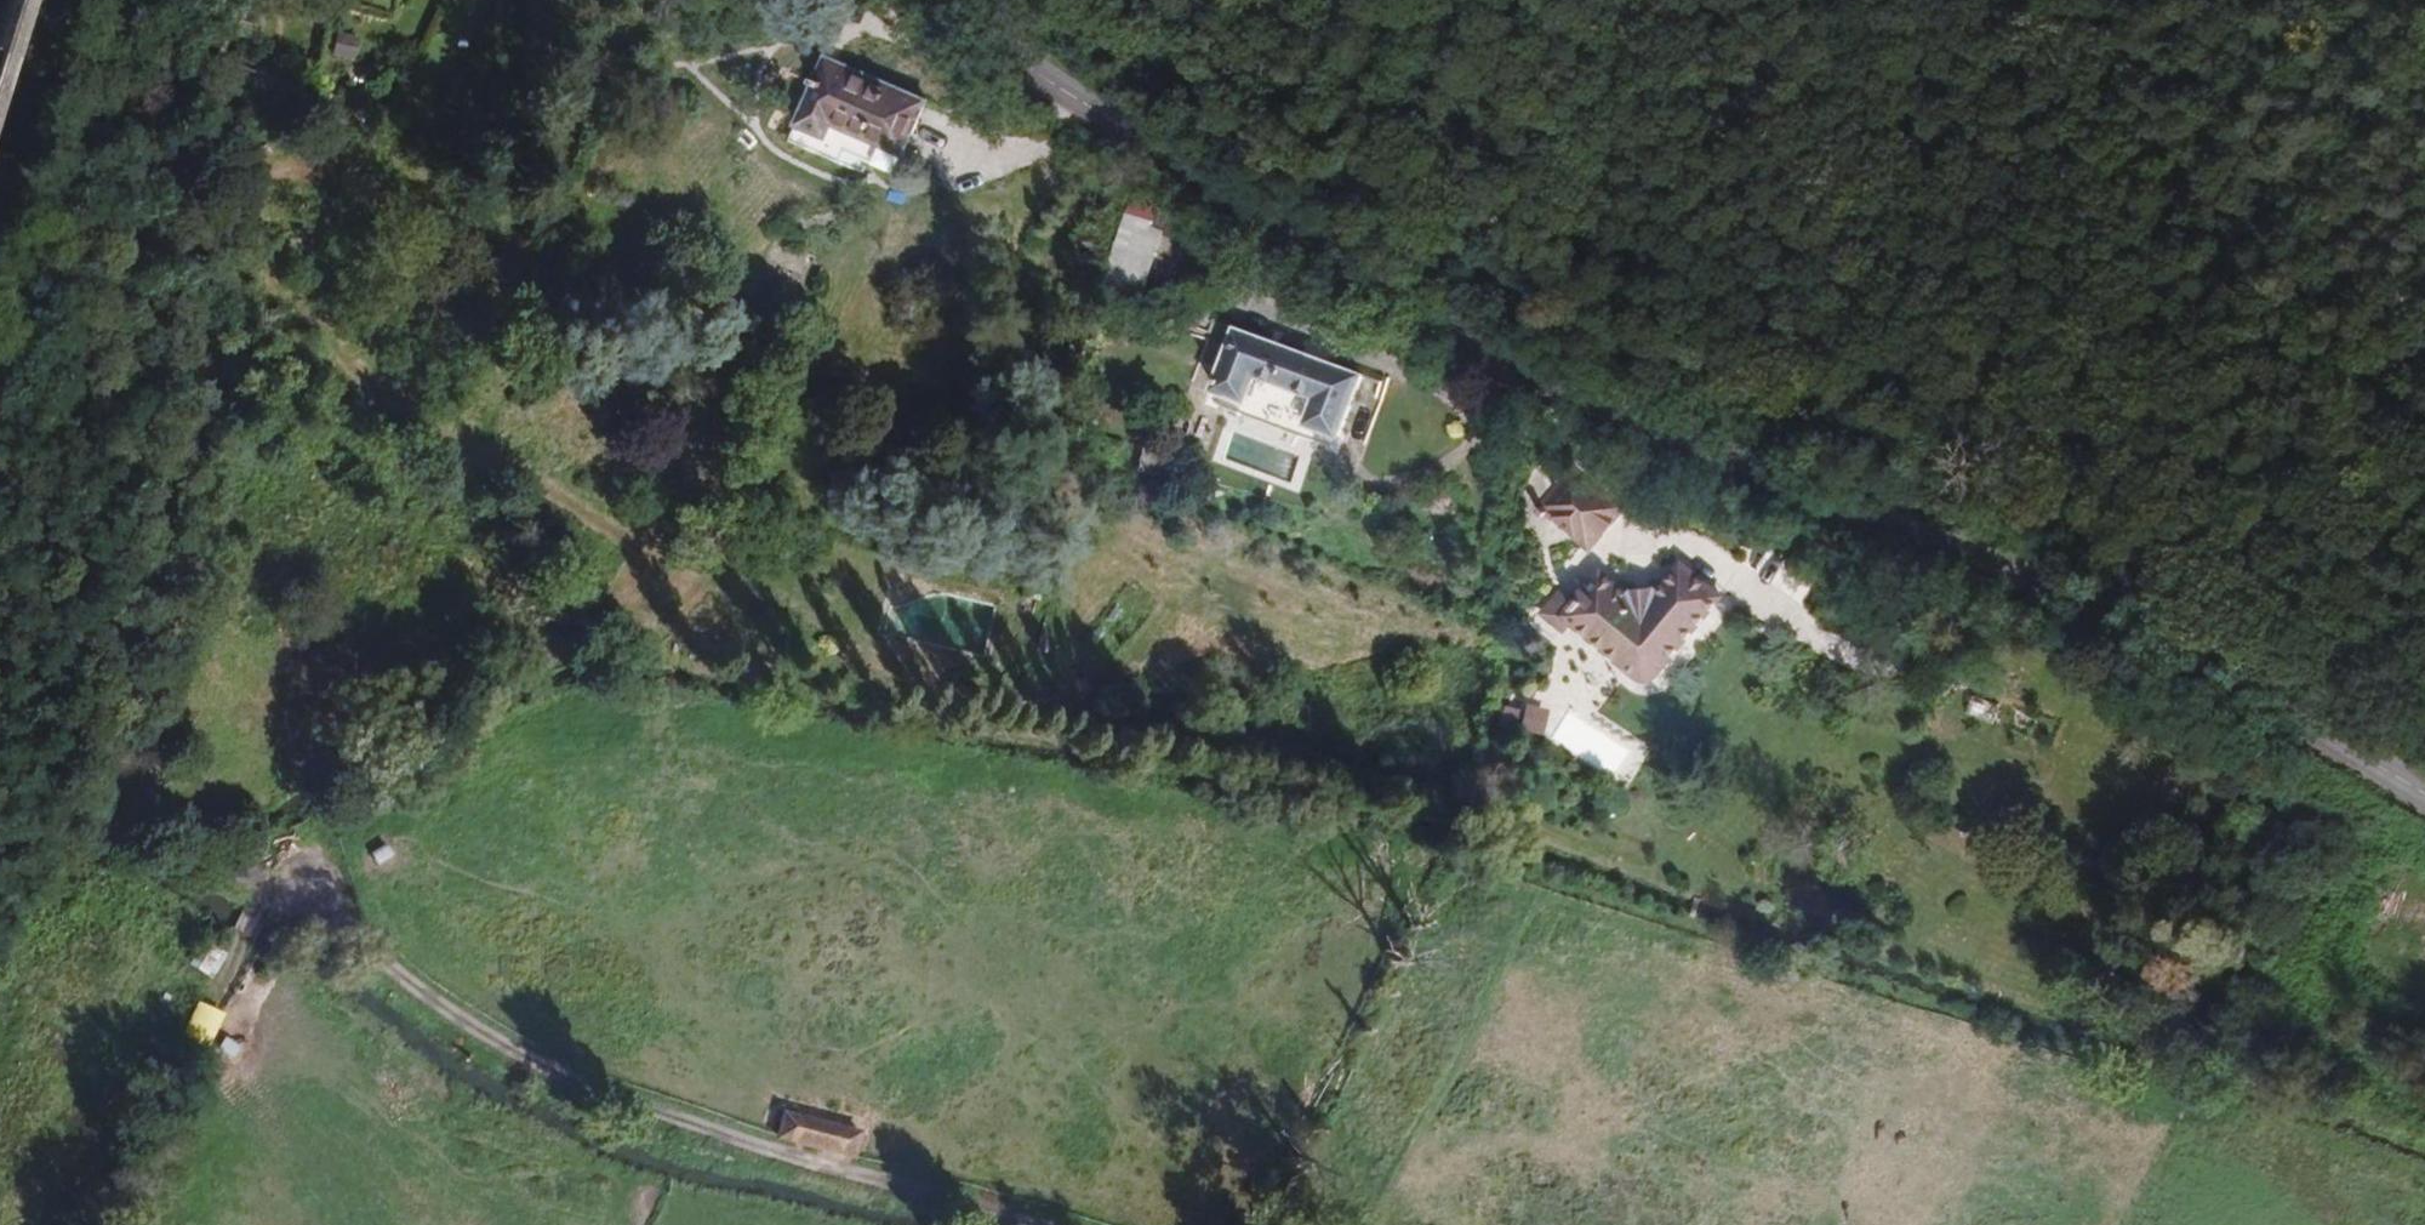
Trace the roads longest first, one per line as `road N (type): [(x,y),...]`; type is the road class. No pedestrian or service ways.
road 1 (tertiary): [(2424,796),(2098,595),(1718,463),(1450,328),(1029,71),(945,0)]
road 2 (track): [(214,1001),(278,880),(294,868),(323,869),(357,932),(387,966),(553,1071),(615,1099),(1018,1224)]

